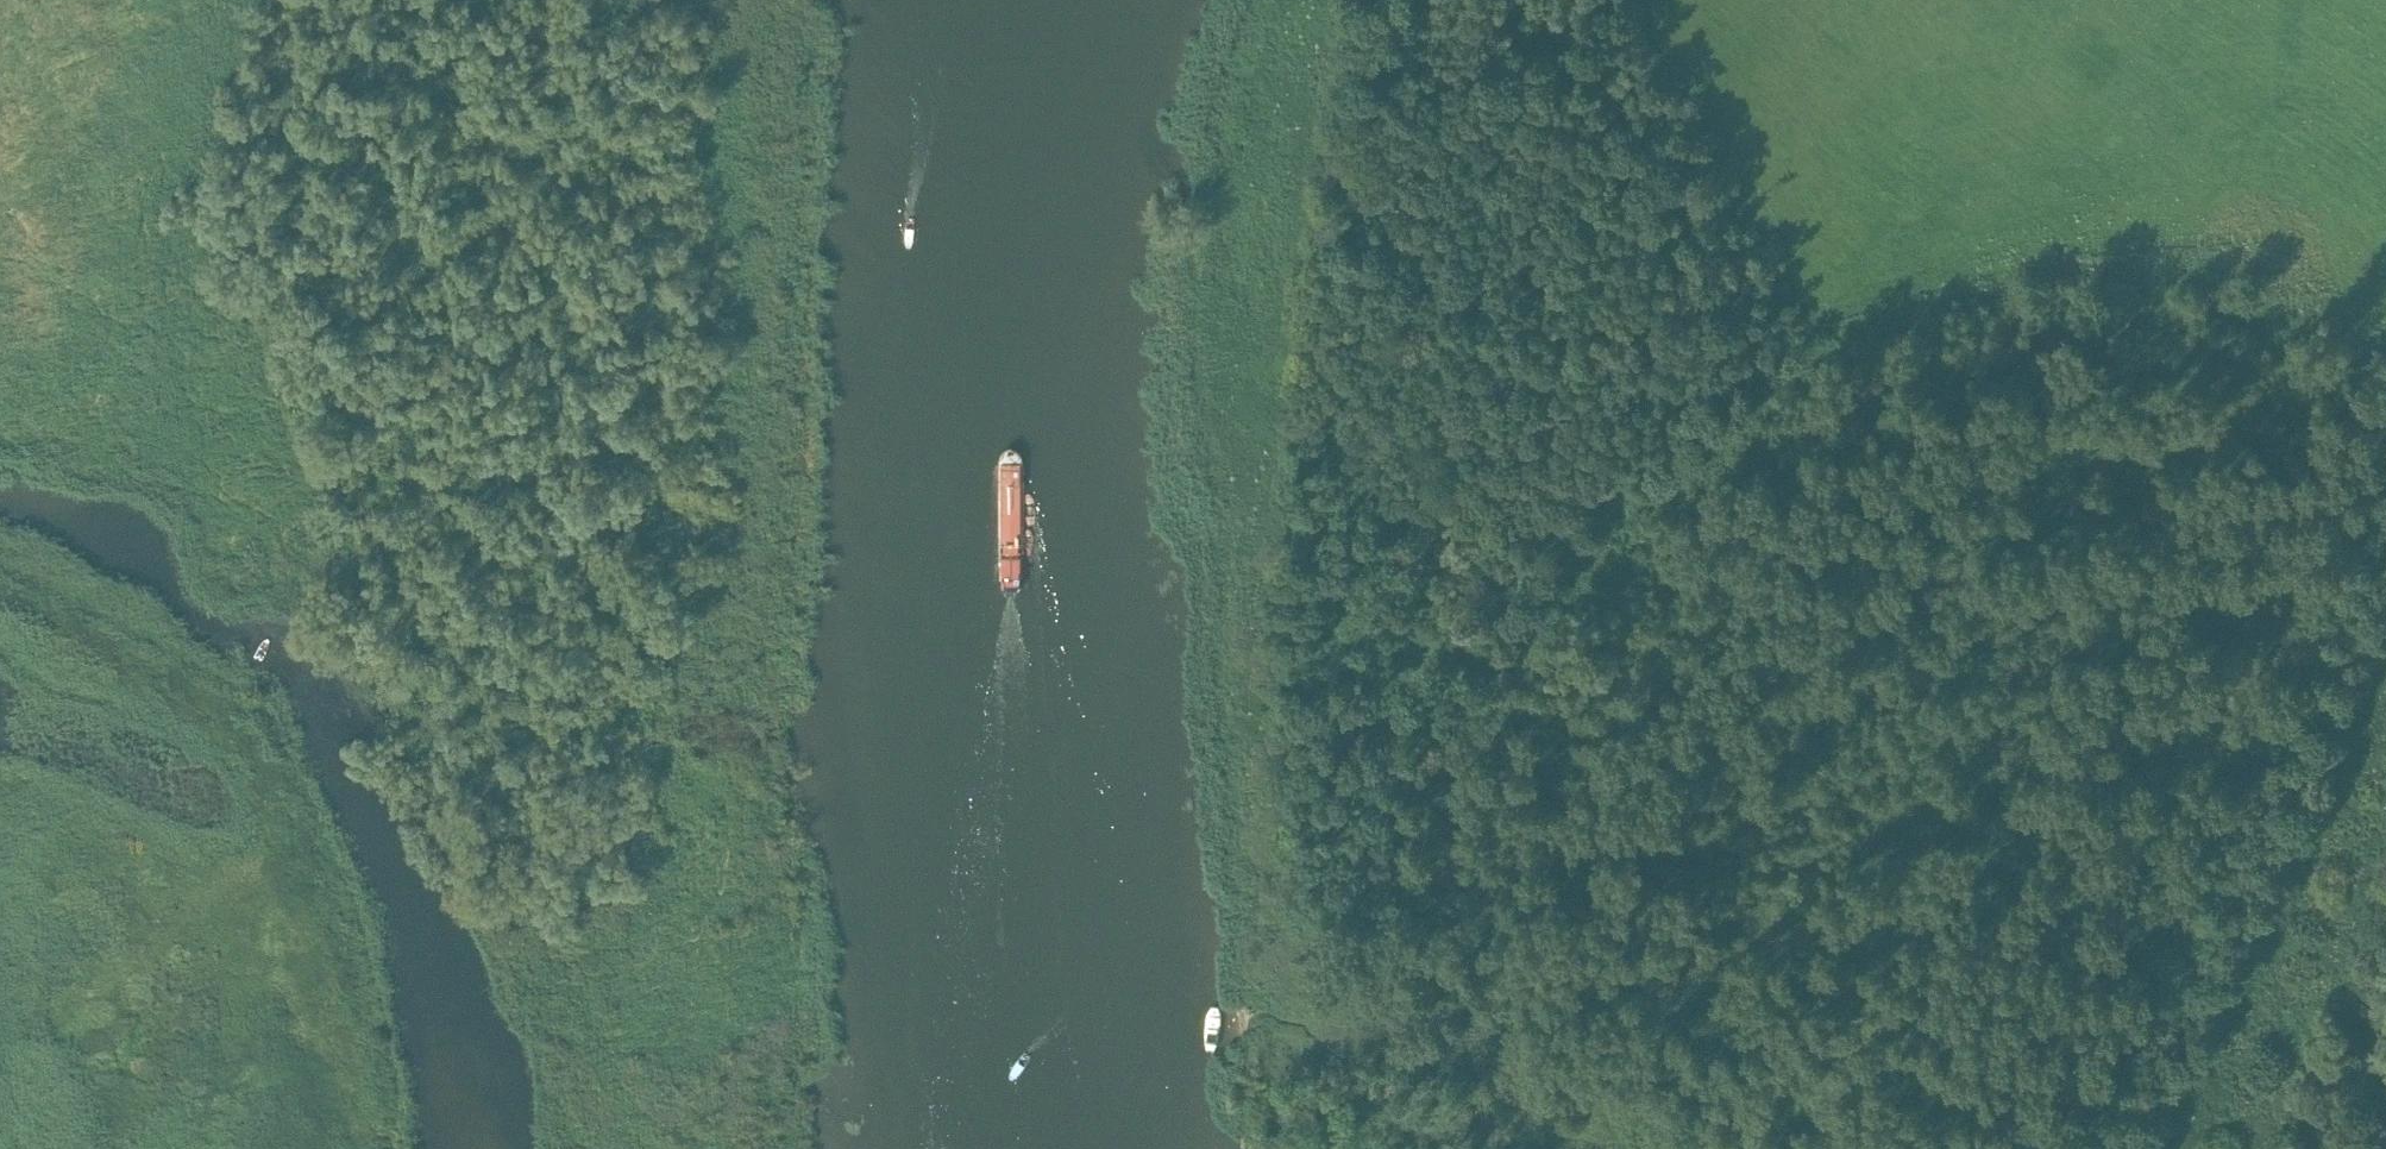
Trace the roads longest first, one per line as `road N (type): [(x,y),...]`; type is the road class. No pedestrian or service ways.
road 1 (track): [(2161,1148),(2385,641)]

